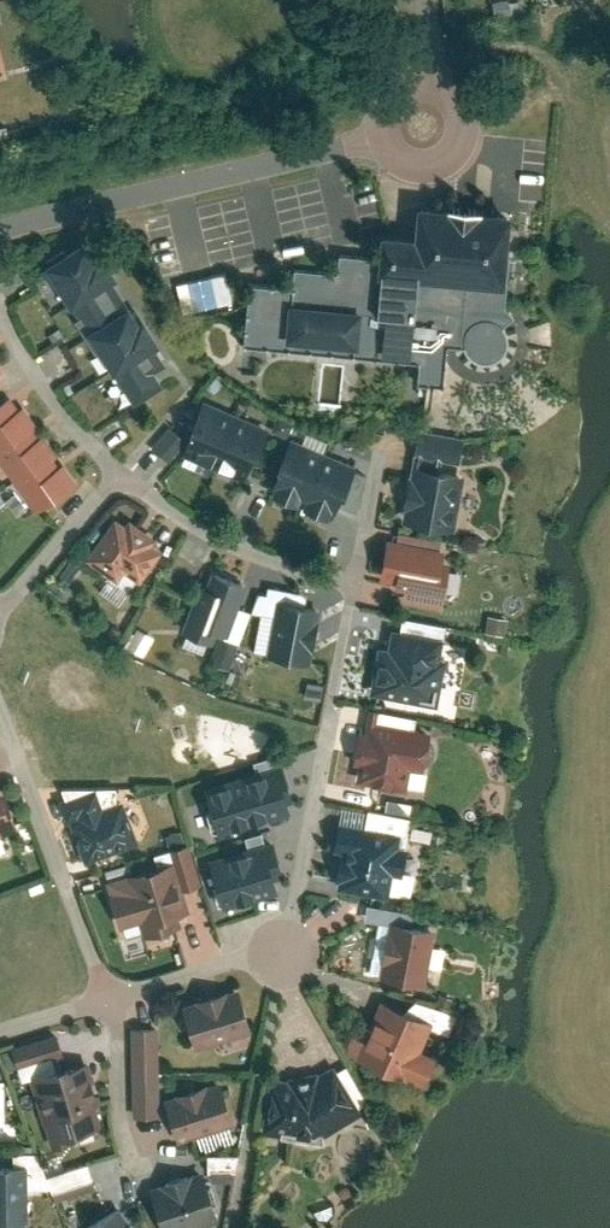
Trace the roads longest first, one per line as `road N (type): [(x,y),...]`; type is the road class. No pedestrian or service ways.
road 1 (residential): [(111,996),(282,954),(355,576)]
road 2 (residential): [(385,142),(0,226)]
road 3 (residential): [(0,707),(111,996)]
road 4 (residential): [(355,576),(233,543),(119,471)]
road 5 (residential): [(119,471),(45,386),(0,317)]
road 6 (residential): [(119,471),(0,610)]
road 7 (residential): [(385,142),(412,169),(449,163),(464,141),(463,115),(434,91)]
road 8 (residential): [(111,996),(130,1139)]
road 9 (residential): [(355,576),(379,453)]

